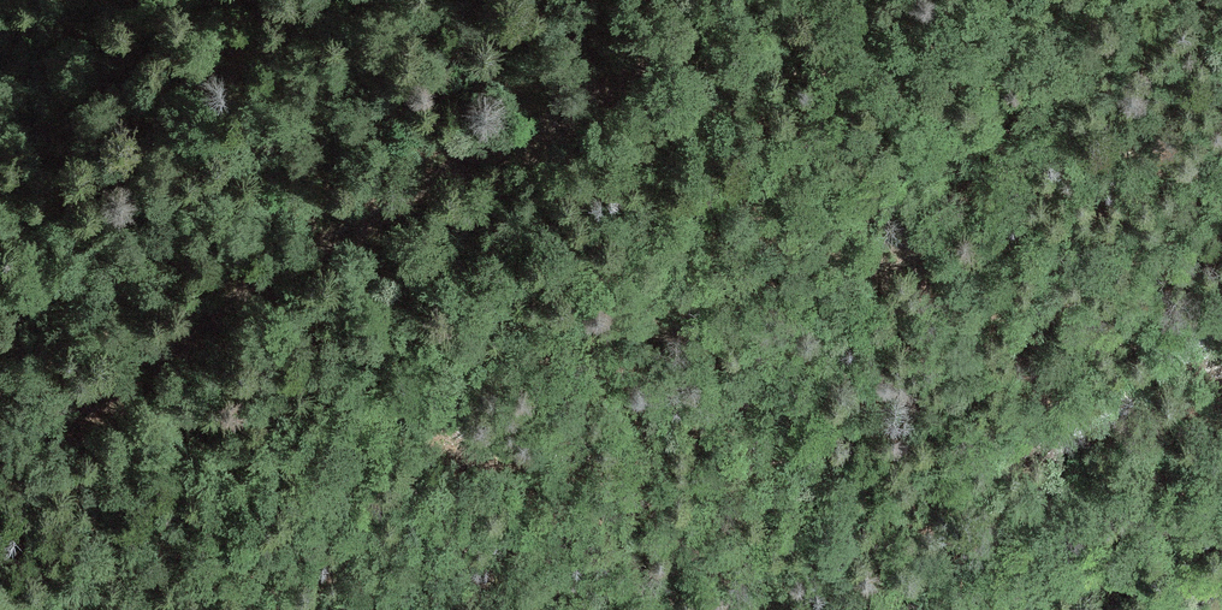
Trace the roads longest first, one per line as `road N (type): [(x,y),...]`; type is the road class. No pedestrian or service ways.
road 1 (track): [(1221,5),(835,225),(540,334),(154,525),(67,609)]
road 2 (track): [(0,485),(283,273),(755,0)]

